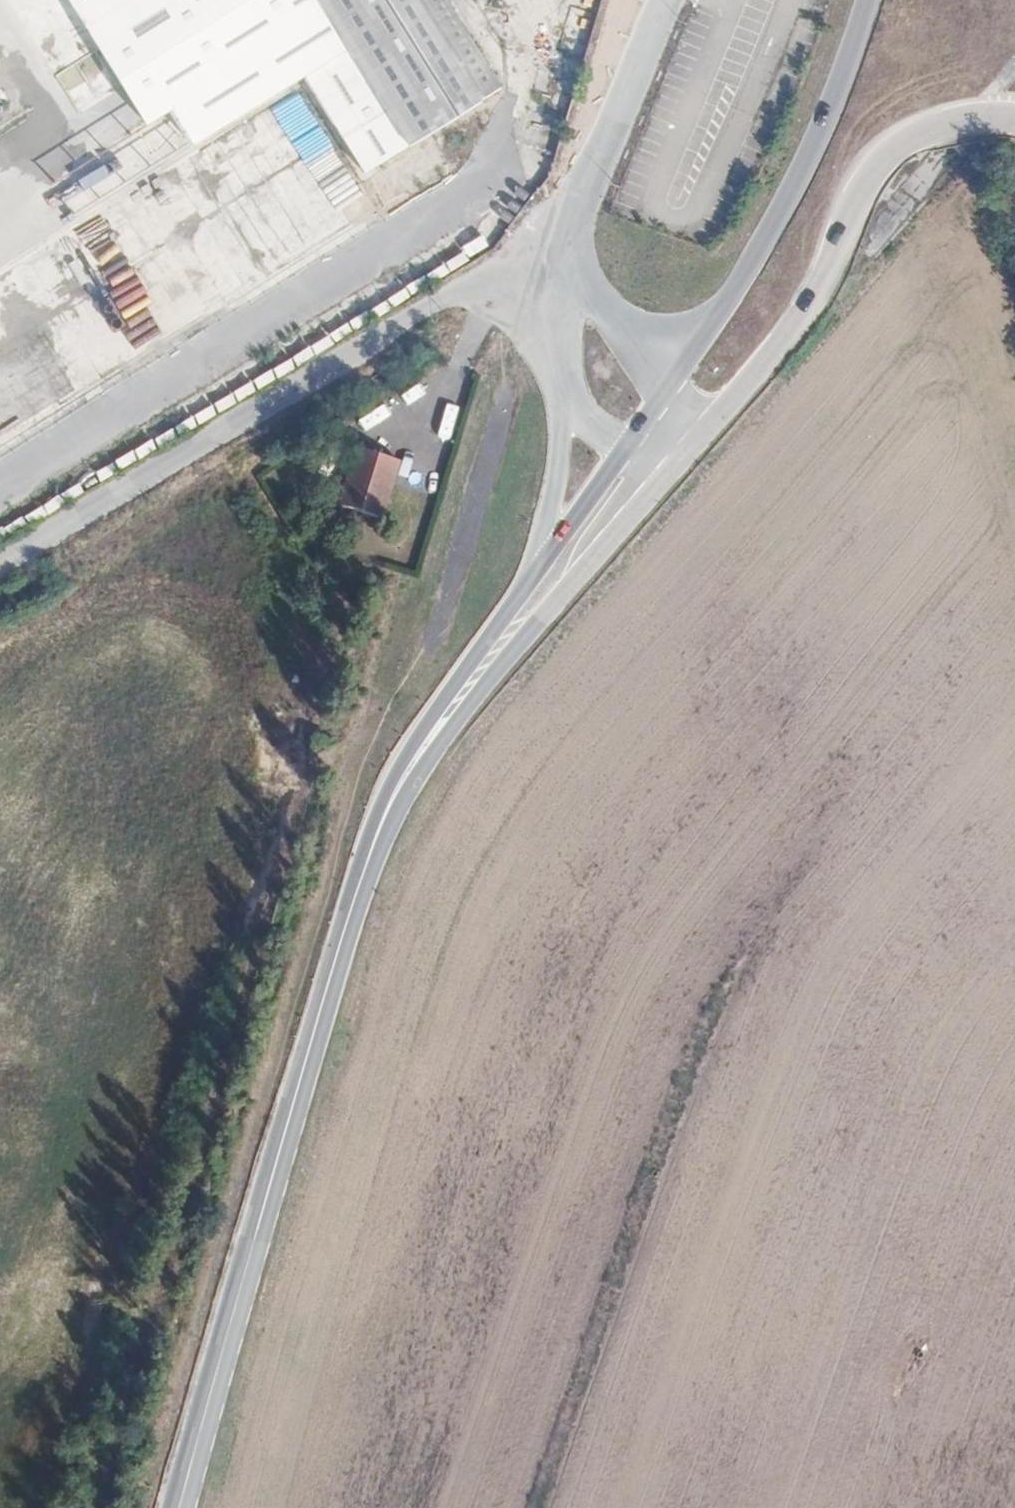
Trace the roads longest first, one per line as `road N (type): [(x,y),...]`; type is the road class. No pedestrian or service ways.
road 1 (primary): [(180,1507),(363,864)]
road 2 (unclassified): [(0,563),(436,300),(482,285),(566,293)]
road 3 (primary): [(363,864),(434,749),(680,464)]
road 4 (primary): [(680,464),(820,294),(867,184),(913,145),(951,129),(1014,123)]
road 5 (primary): [(868,0),(802,170),(708,334)]
road 6 (primary): [(546,559),(411,746),(363,864)]
road 7 (residential): [(566,293),(584,194),(663,0)]
road 8 (unclassified): [(568,399),(546,559)]
road 9 (primary): [(629,447),(546,559)]

